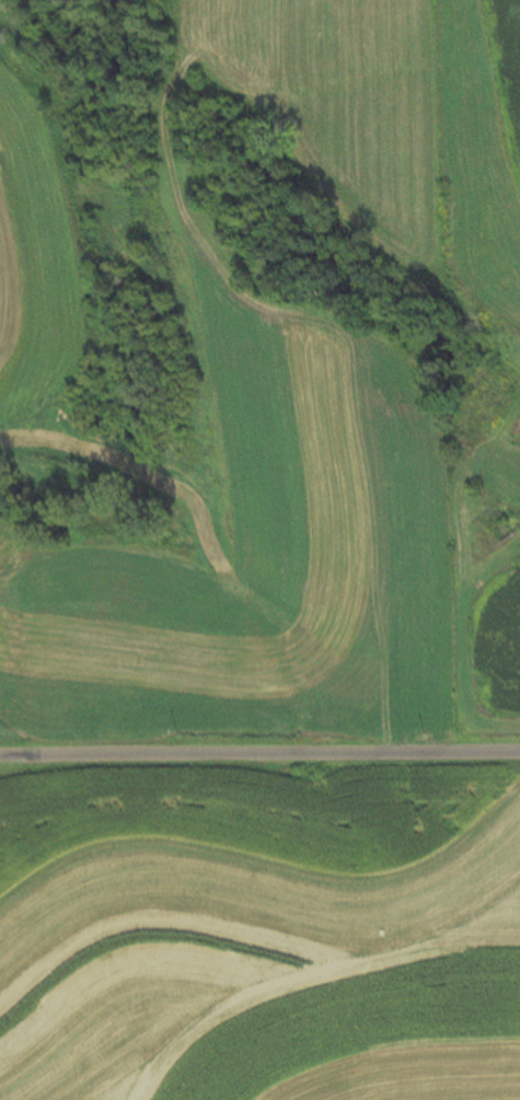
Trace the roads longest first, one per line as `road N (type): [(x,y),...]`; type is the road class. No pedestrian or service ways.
road 1 (residential): [(0,761),(519,760)]

